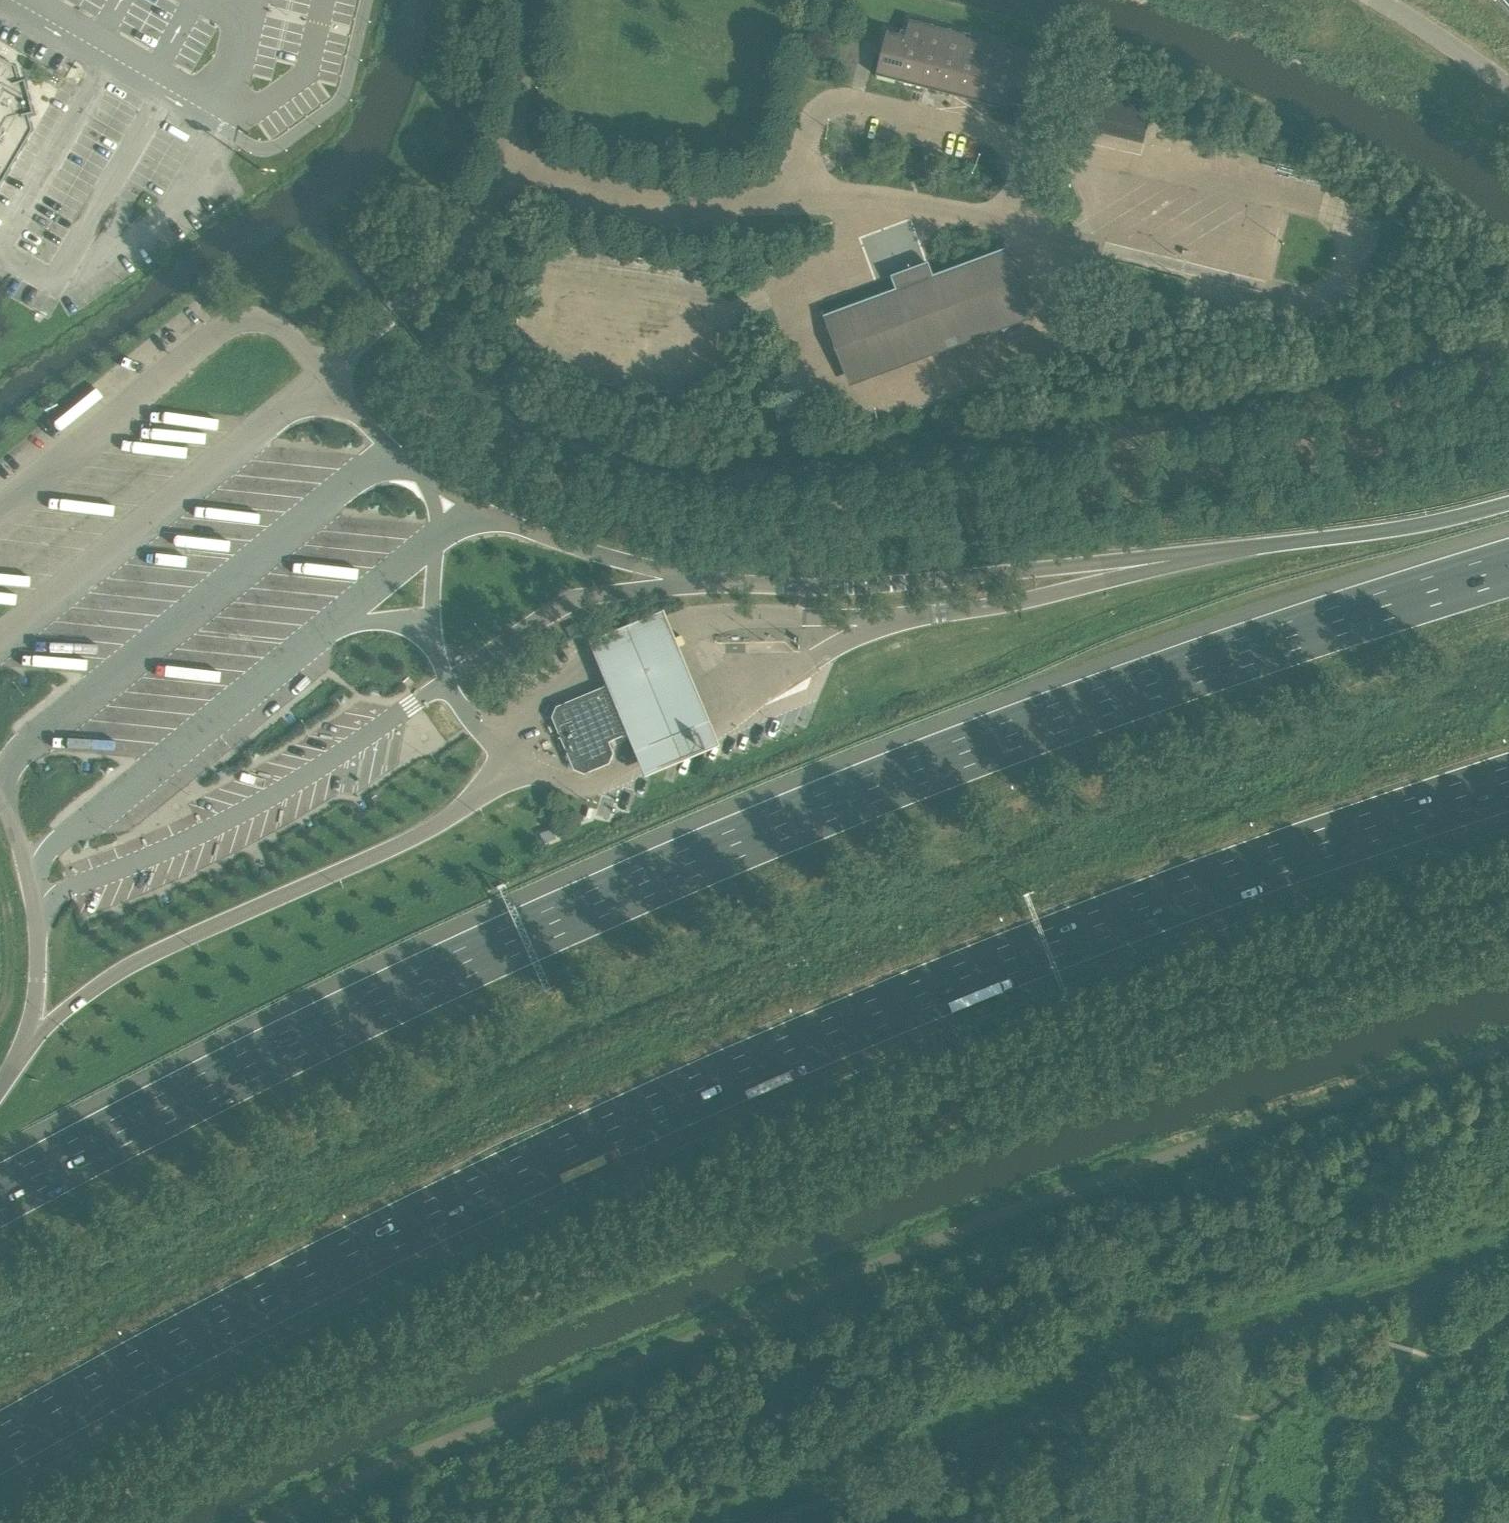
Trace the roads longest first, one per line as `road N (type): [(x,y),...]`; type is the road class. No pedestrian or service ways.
road 1 (motorway): [(0,1441),(399,1229),(744,1069),(1123,915),(1508,781)]
road 2 (motorway): [(1508,567),(1151,684),(738,842),(338,1022),(0,1195)]
road 3 (motorway): [(1508,502),(1395,529),(1240,548)]
road 4 (unclassified): [(12,0),(232,127)]
road 5 (unclassified): [(1508,87),(1379,0)]

